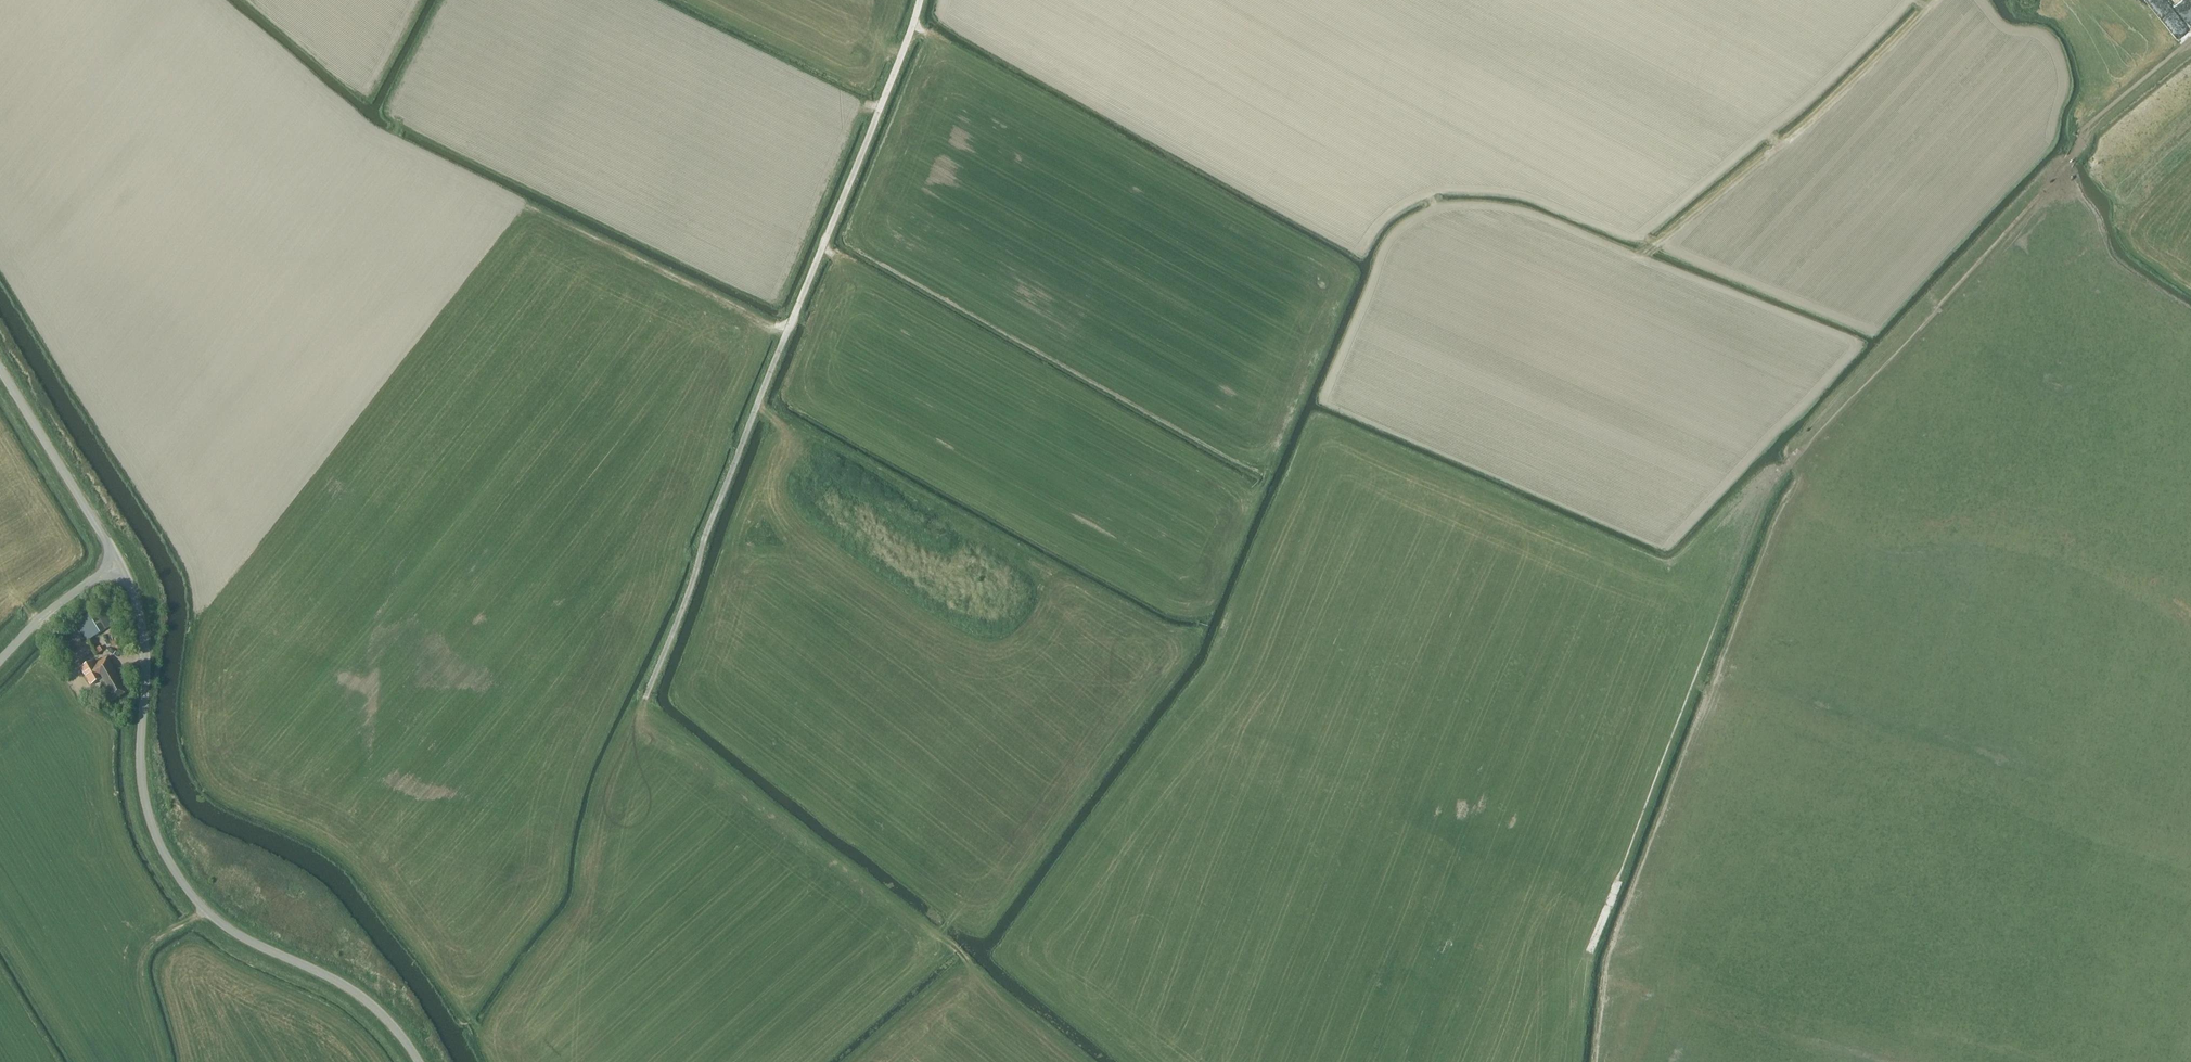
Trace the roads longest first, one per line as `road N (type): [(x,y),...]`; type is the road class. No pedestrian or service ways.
road 1 (unclassified): [(418,1061),(360,997),(232,931),(177,878),(141,784),(141,623),(120,565)]
road 2 (track): [(1935,0),(1838,99),(1648,252)]
road 3 (unclassified): [(120,565),(0,371)]
road 4 (unclassified): [(0,661),(52,611),(120,565)]

